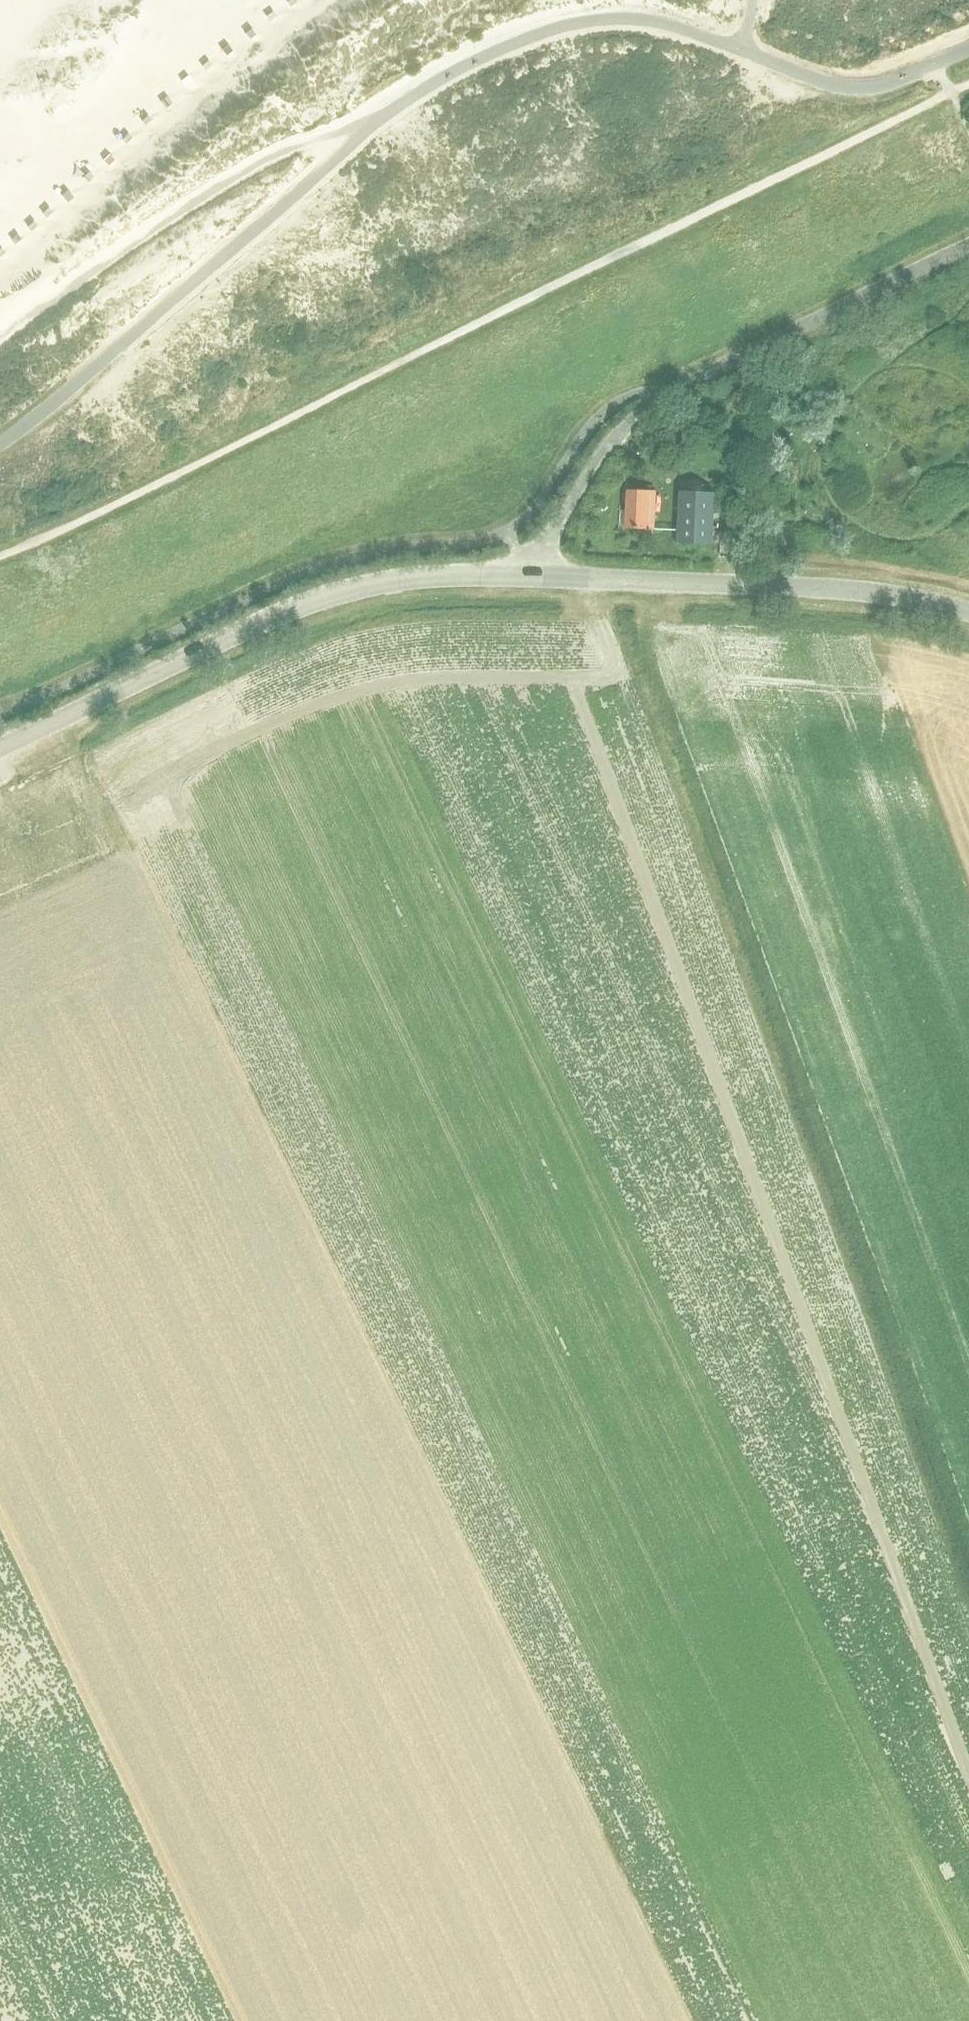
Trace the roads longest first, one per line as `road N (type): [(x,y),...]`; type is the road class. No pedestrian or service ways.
road 1 (tertiary): [(0,748),(334,593),(422,578),(532,578)]
road 2 (tertiary): [(968,613),(826,589),(532,578)]
road 3 (track): [(0,345),(240,174),(286,151),(371,127)]

